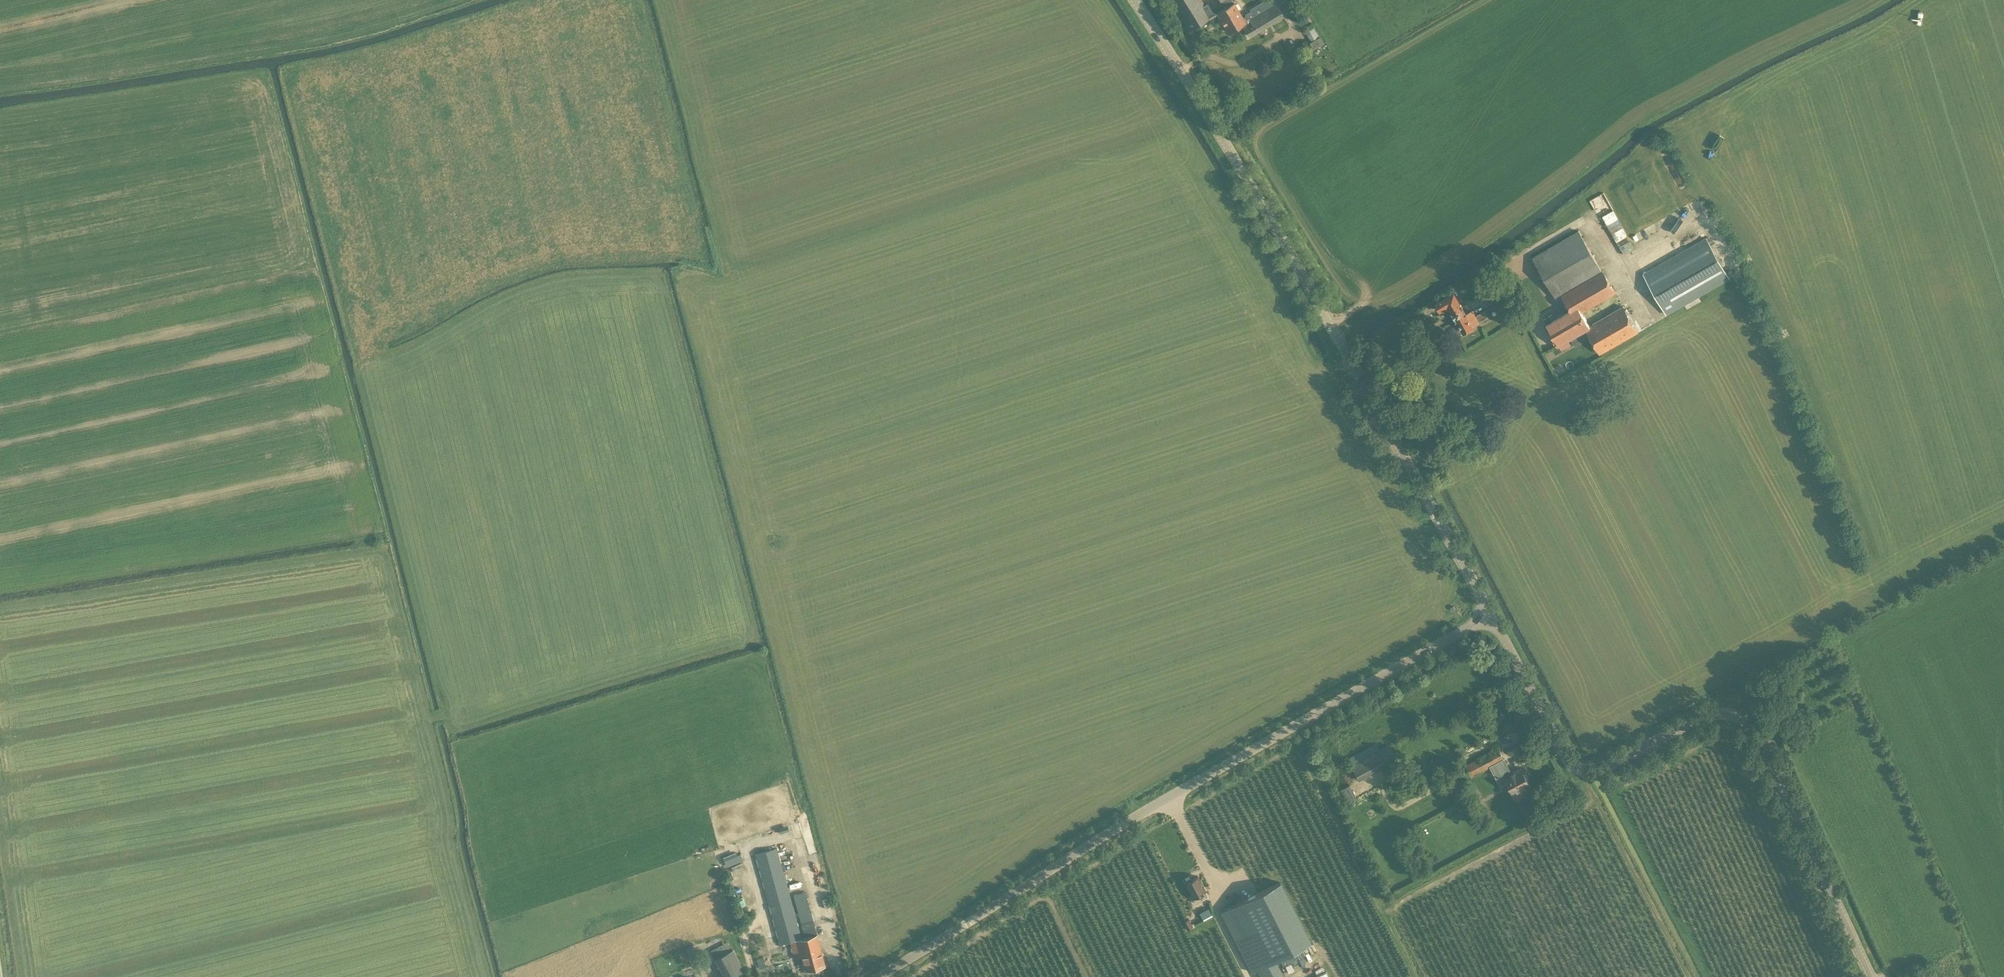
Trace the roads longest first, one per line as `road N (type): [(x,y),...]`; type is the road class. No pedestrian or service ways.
road 1 (unclassified): [(876,976),(1490,614)]
road 2 (tertiary): [(1490,614),(1292,257),(1135,0)]
road 3 (tertiary): [(1871,976),(1750,722),(1715,712),(1605,768),(1578,769),(1490,614)]

